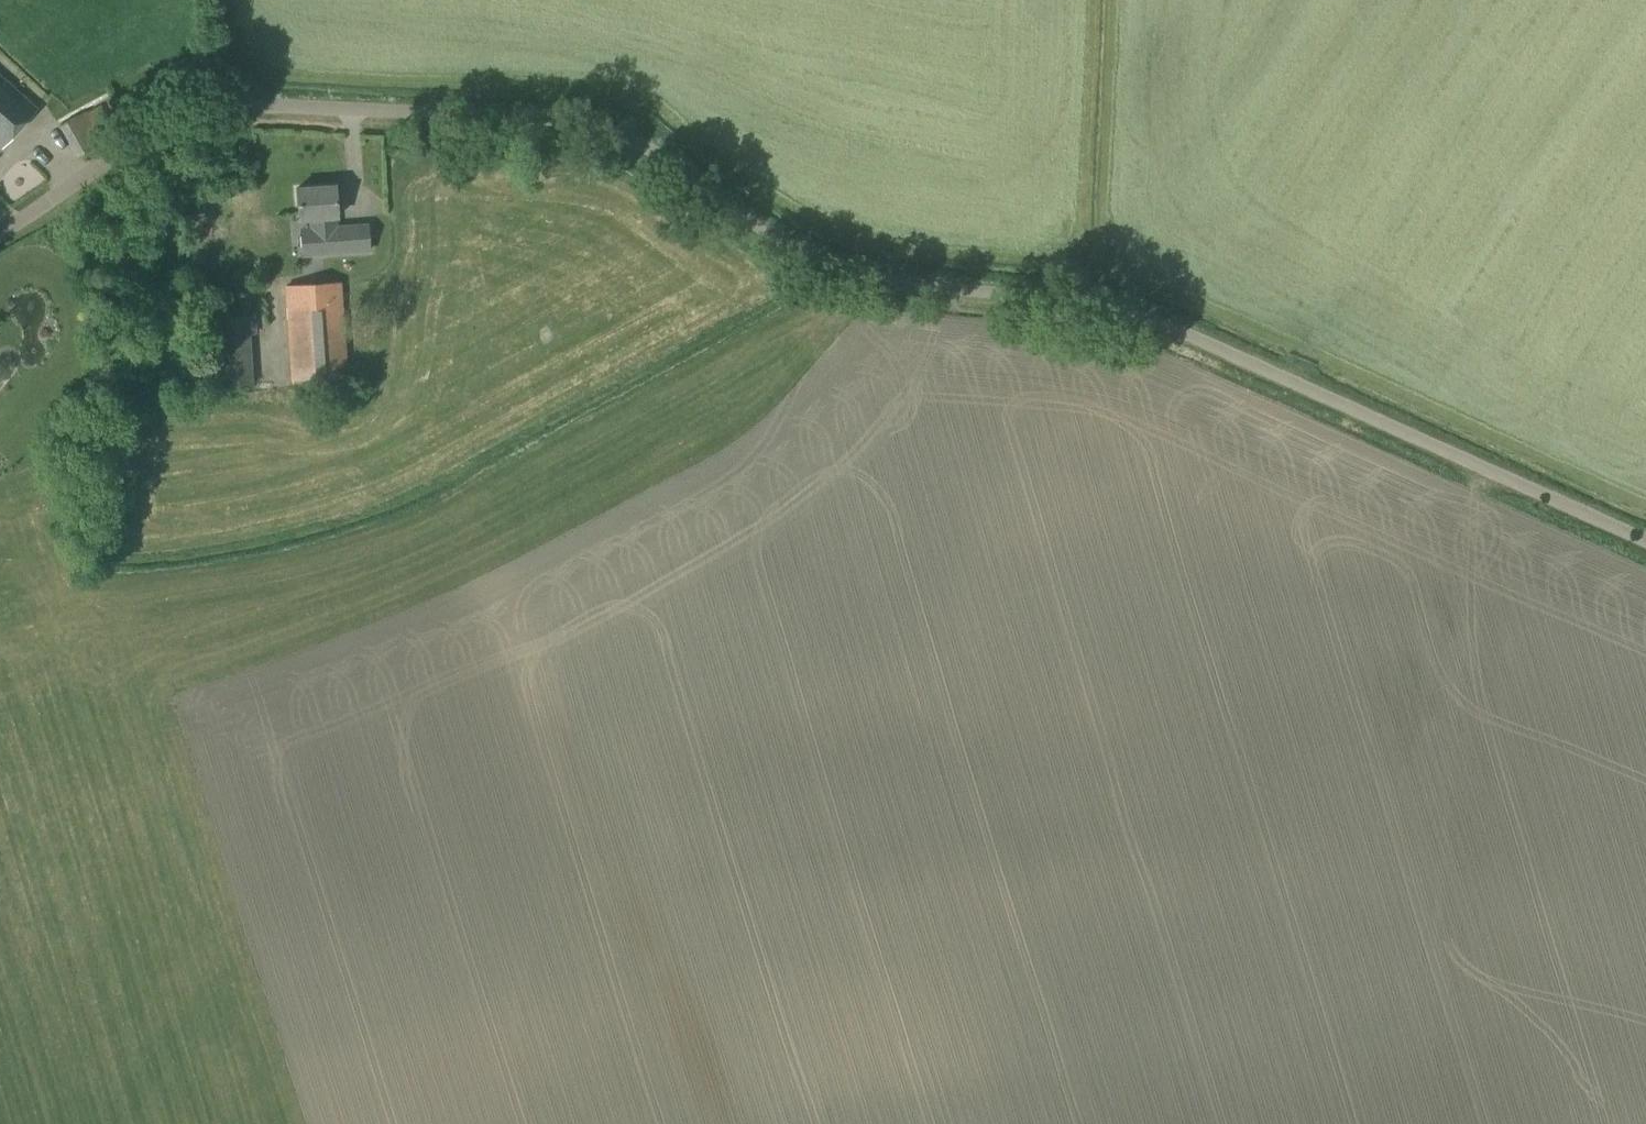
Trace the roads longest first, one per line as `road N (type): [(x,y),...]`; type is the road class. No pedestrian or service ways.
road 1 (unclassified): [(0,223),(144,125),(228,104),(346,107),(648,141),(794,232),(855,255),(1158,309),(1222,333),(1645,532)]

